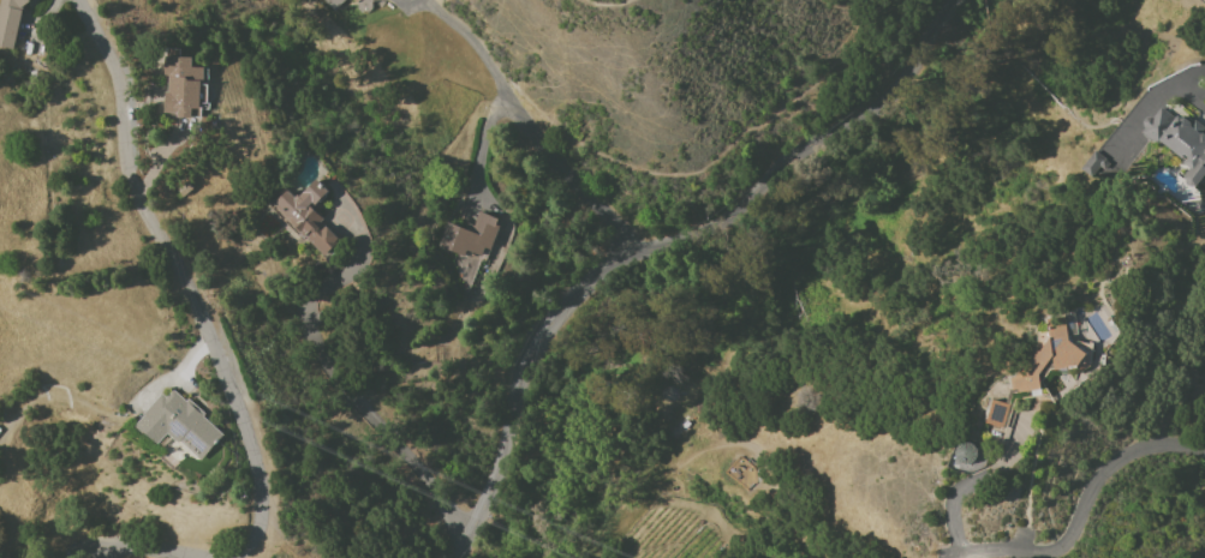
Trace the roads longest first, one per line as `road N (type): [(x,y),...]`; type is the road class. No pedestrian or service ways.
road 1 (residential): [(961,0),(888,101),(638,250),(553,320),(532,354),(458,557)]
road 2 (residential): [(226,557),(255,535),(253,457),(215,332),(135,180),(126,102),(90,0)]
road 3 (residential): [(418,0),(477,54),(578,187),(638,250)]
road 4 (residential): [(74,554),(133,547),(204,557)]

